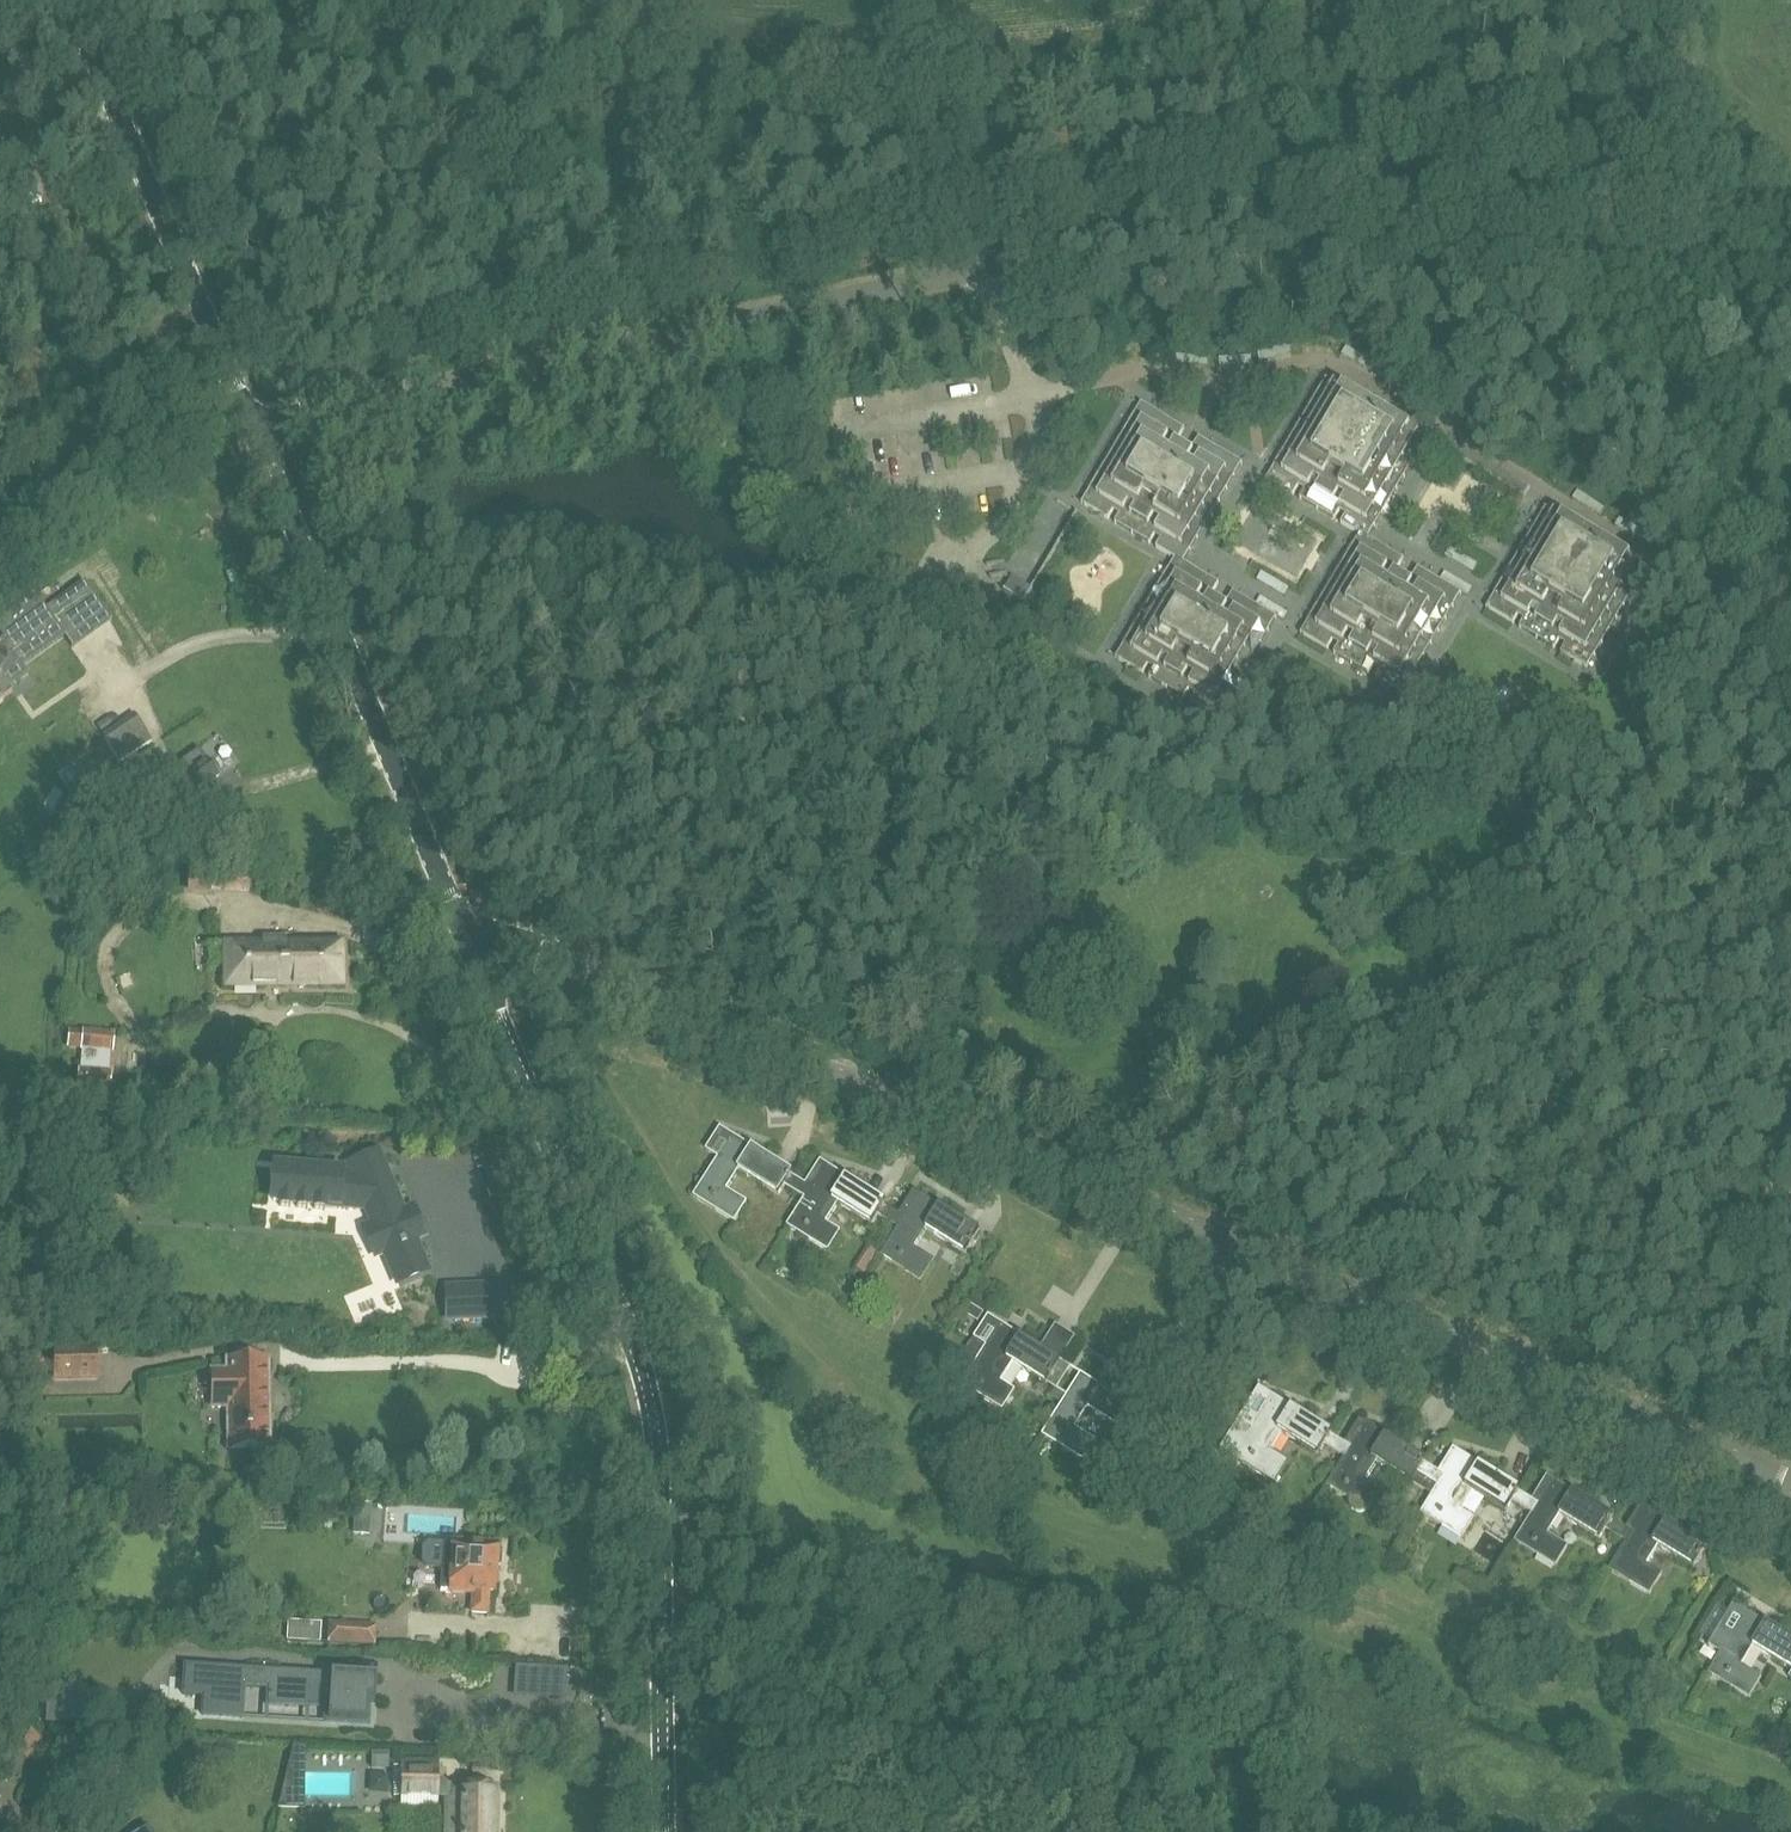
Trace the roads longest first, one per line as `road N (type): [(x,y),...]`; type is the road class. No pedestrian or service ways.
road 1 (unclassified): [(1790,218),(1364,193),(1273,204),(249,430)]
road 2 (tertiary): [(1790,1485),(541,951),(468,934)]
road 3 (tertiary): [(662,1831),(658,1488),(650,1414),(629,1335),(468,934)]
road 4 (unclassified): [(468,934),(249,430)]
road 5 (unclassified): [(249,430),(95,85),(38,0)]

